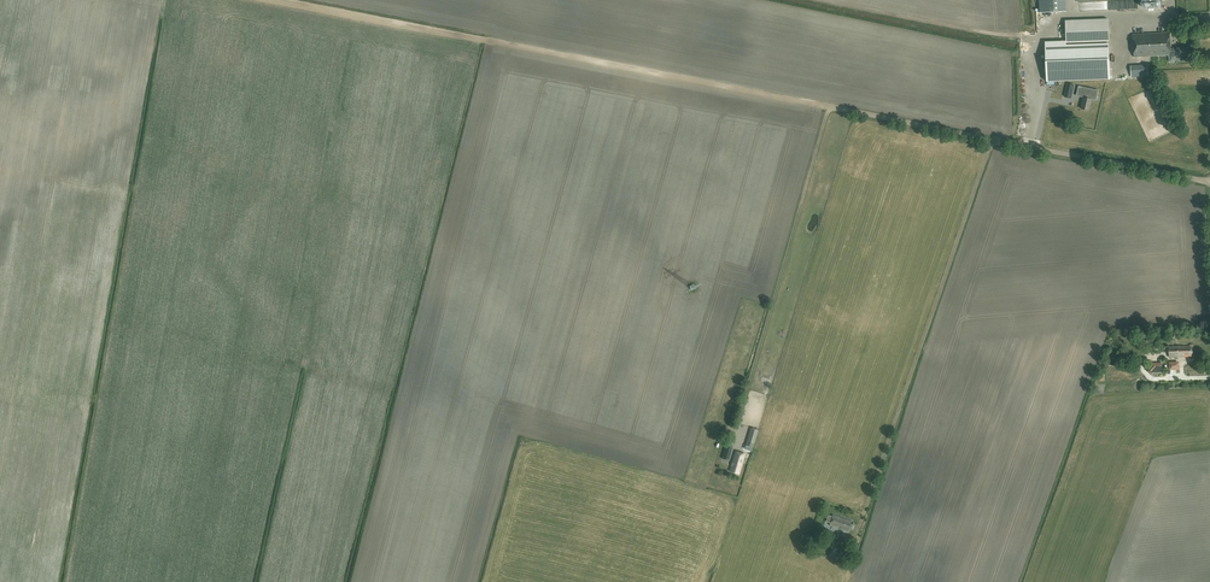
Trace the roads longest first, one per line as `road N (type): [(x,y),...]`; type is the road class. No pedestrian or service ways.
road 1 (track): [(1209,181),(279,0)]

